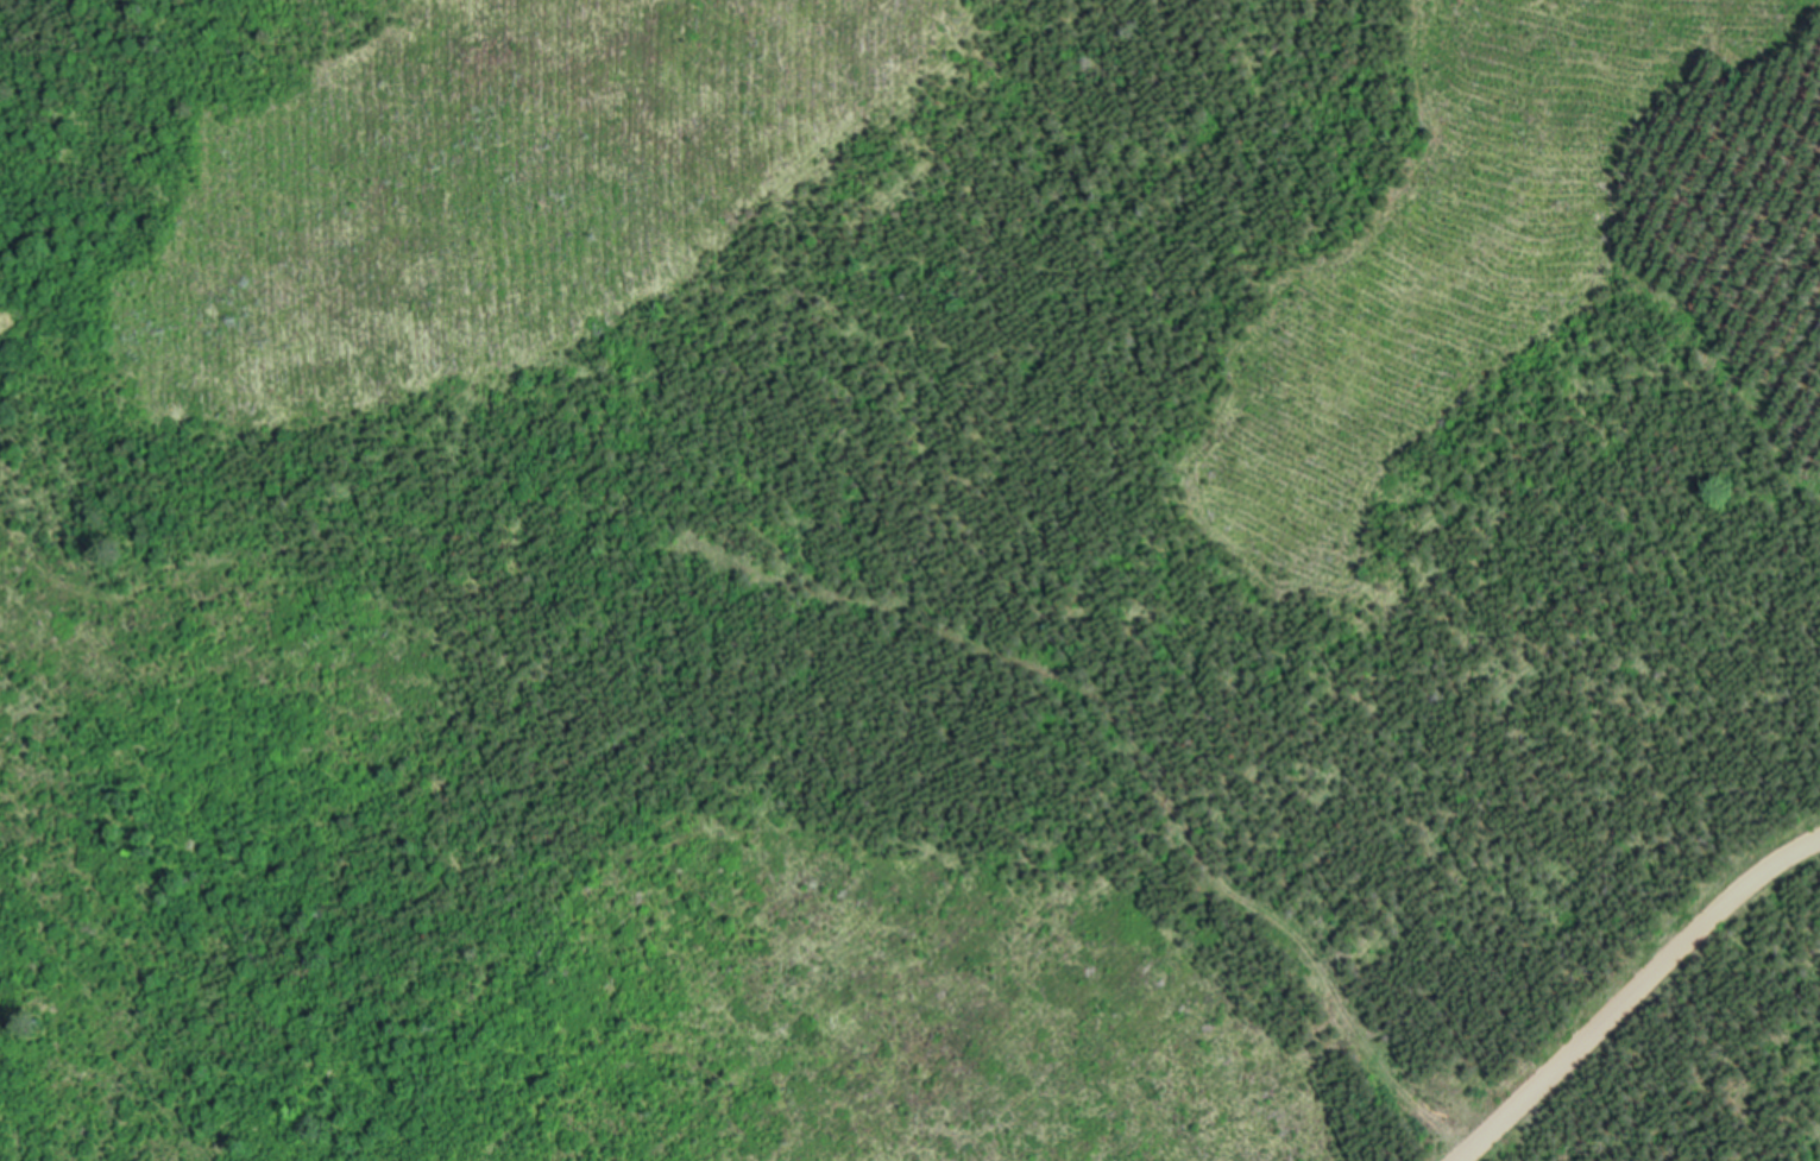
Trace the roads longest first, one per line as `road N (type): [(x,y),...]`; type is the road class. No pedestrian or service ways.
road 1 (residential): [(1474,1160),(1725,908),(1819,851)]

